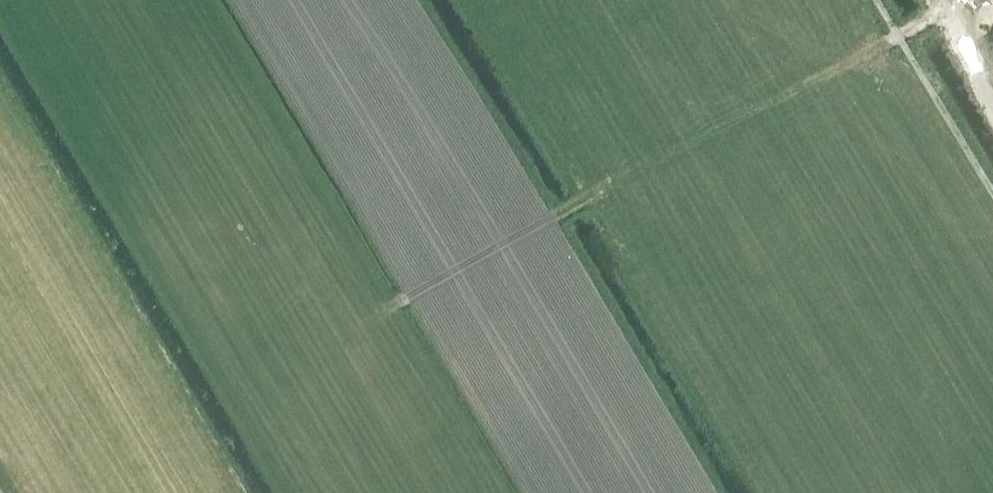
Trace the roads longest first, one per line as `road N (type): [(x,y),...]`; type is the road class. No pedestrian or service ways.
road 1 (track): [(876,0),(992,194)]

